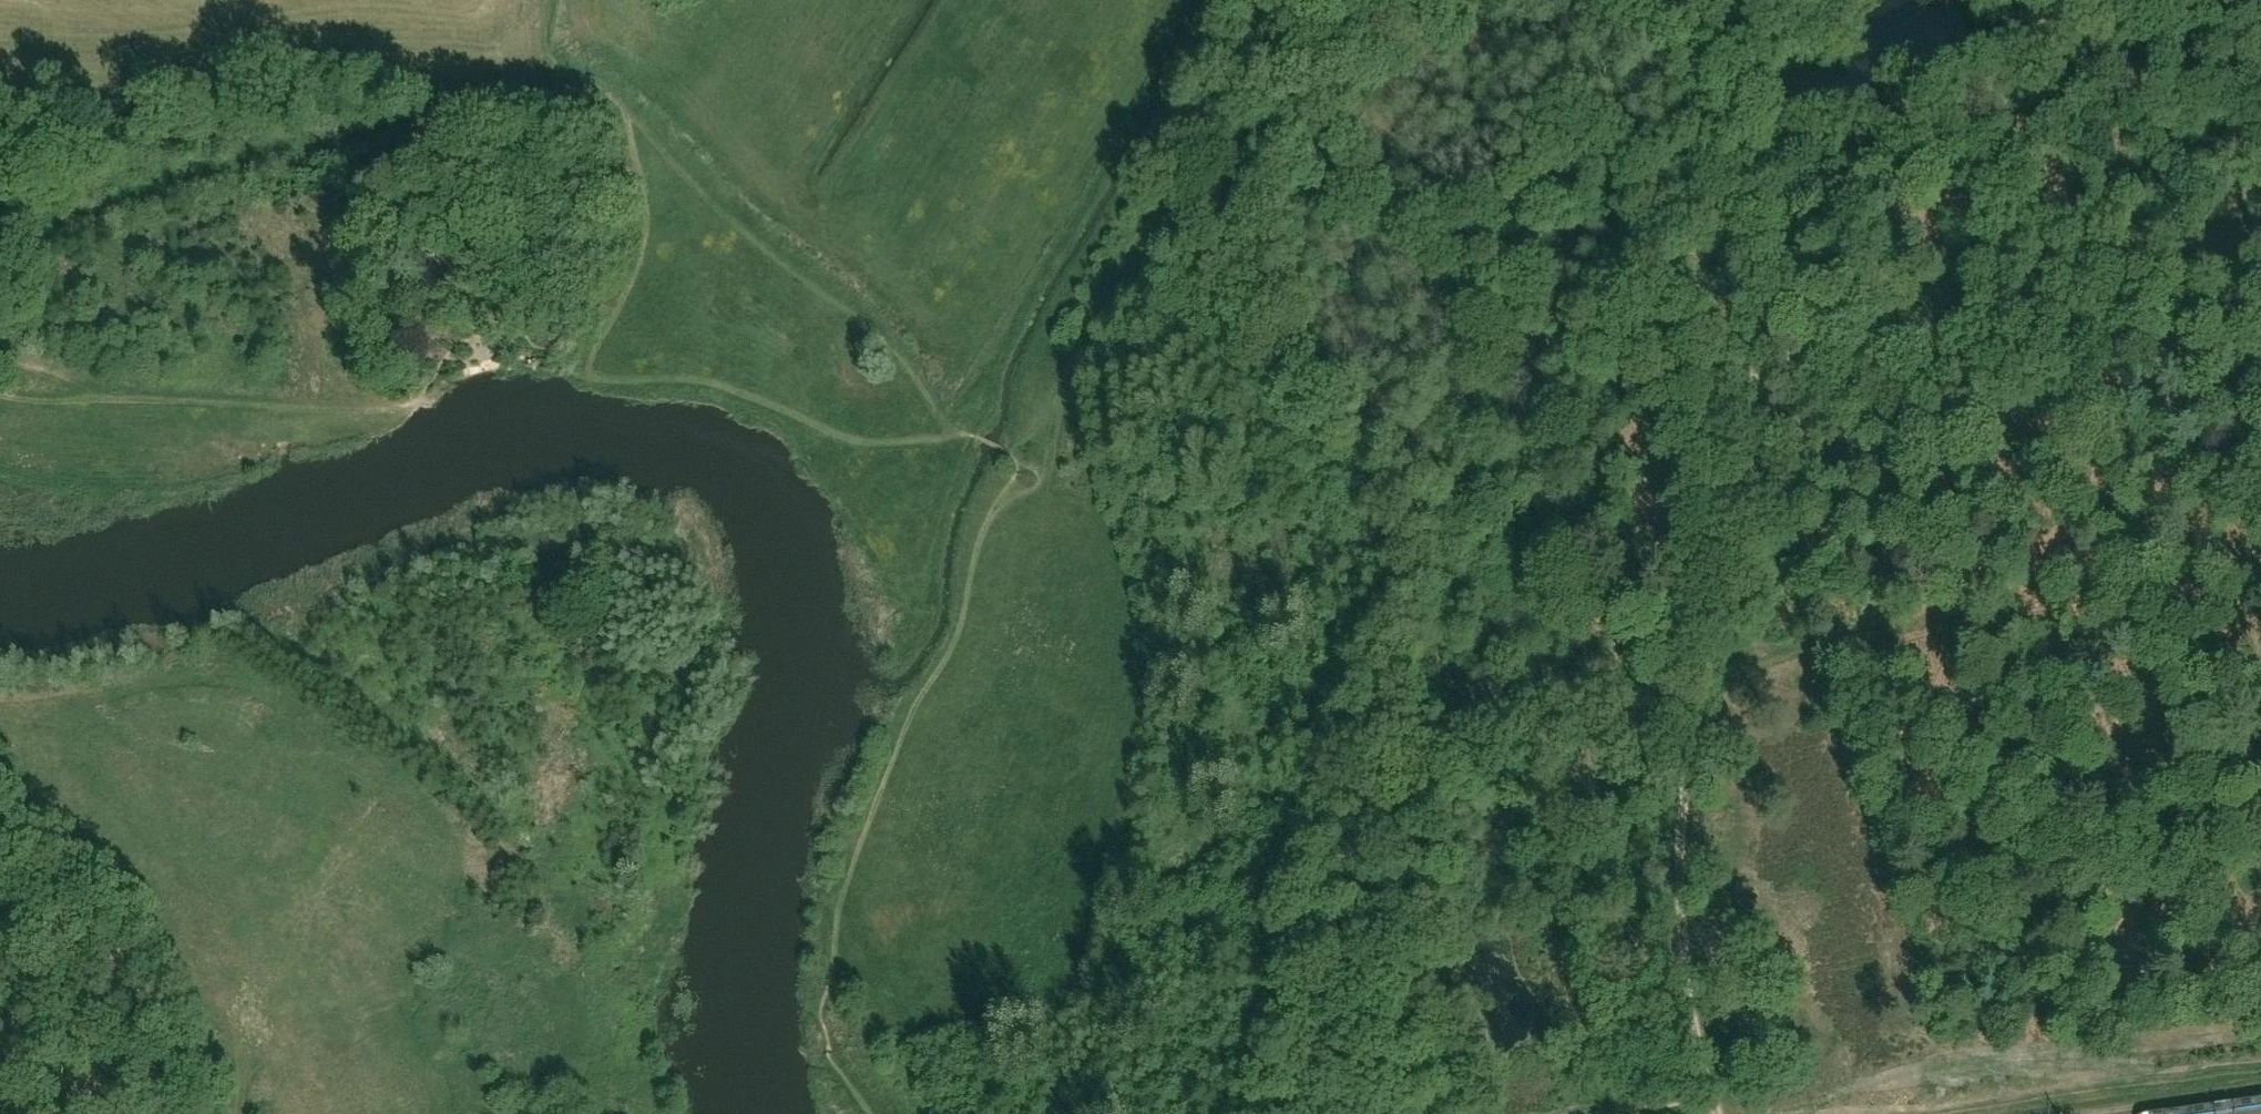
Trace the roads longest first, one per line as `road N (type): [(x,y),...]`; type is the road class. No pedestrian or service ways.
road 1 (track): [(1714,1096),(1685,942),(1687,797),(1724,619),(1757,387),(1760,317),(1734,113),(1739,57),(1784,0)]
road 2 (track): [(0,393),(274,399),(429,391),(447,358),(491,328),(545,355),(613,370)]

